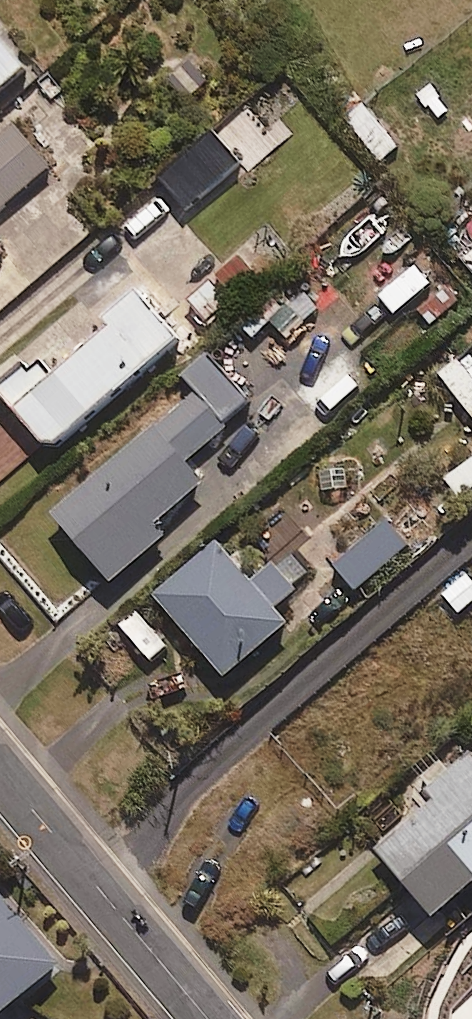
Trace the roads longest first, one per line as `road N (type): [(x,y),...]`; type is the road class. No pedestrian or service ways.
road 1 (tertiary): [(209,1018),(0,770)]

